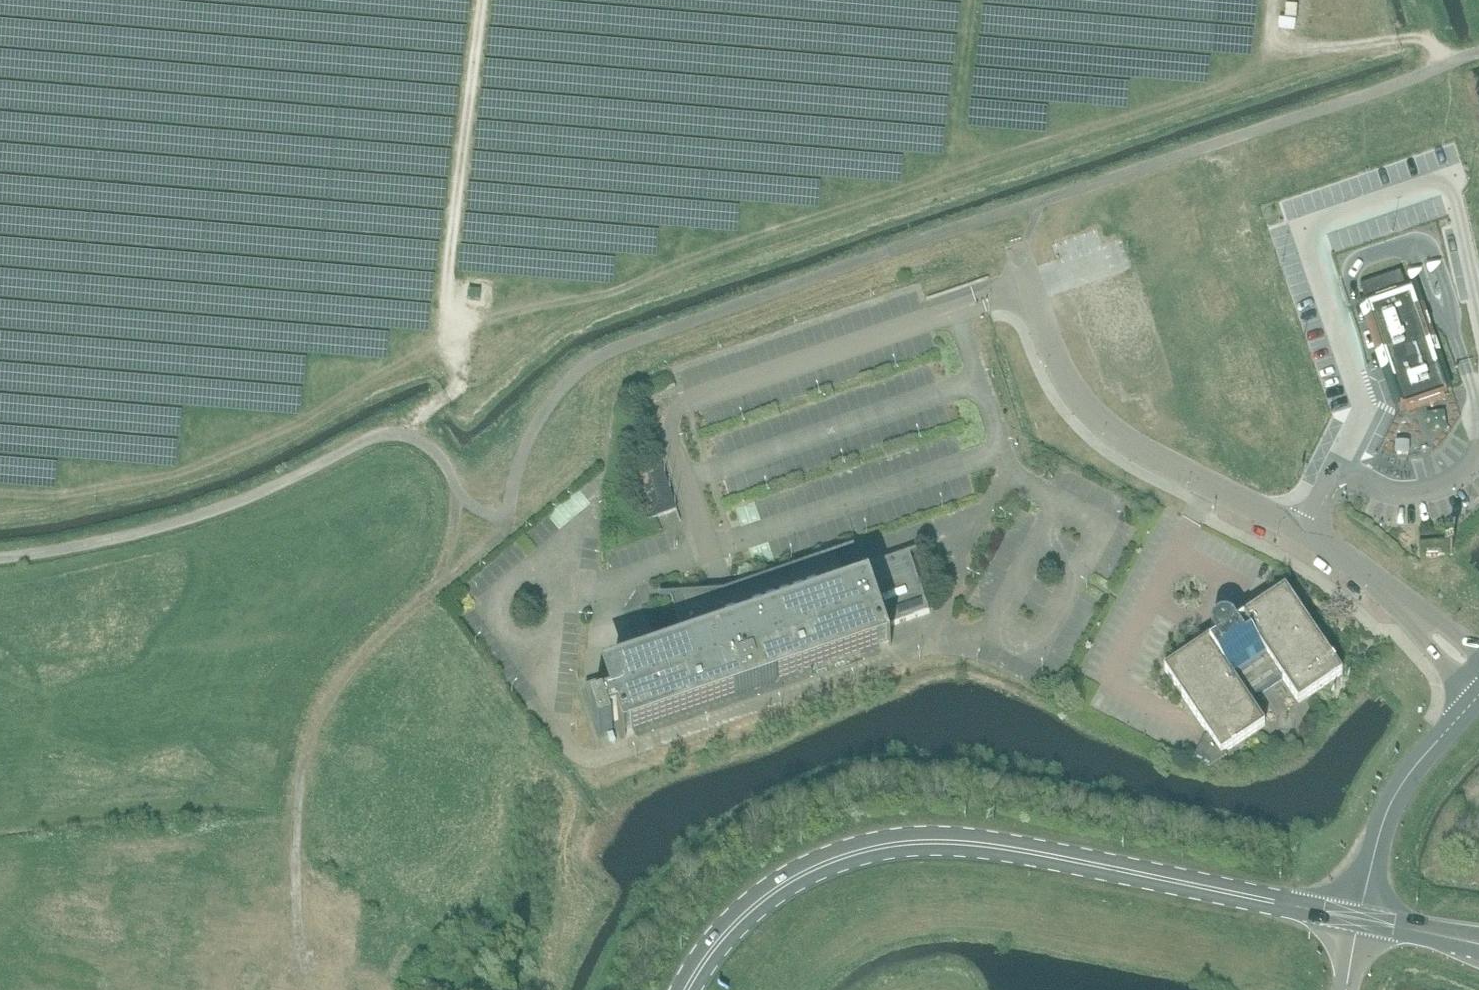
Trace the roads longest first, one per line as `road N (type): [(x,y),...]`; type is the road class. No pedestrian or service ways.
road 1 (primary): [(1359,920),(1007,849),(896,845),(822,866),(770,895),(715,947),(687,989)]
road 2 (unclassified): [(1478,679),(1414,614),(1300,532),(1089,416),(1065,382),(1025,289)]
road 3 (unclassified): [(1359,920),(1397,795),(1478,697)]
road 4 (primary): [(1478,945),(1359,920)]

